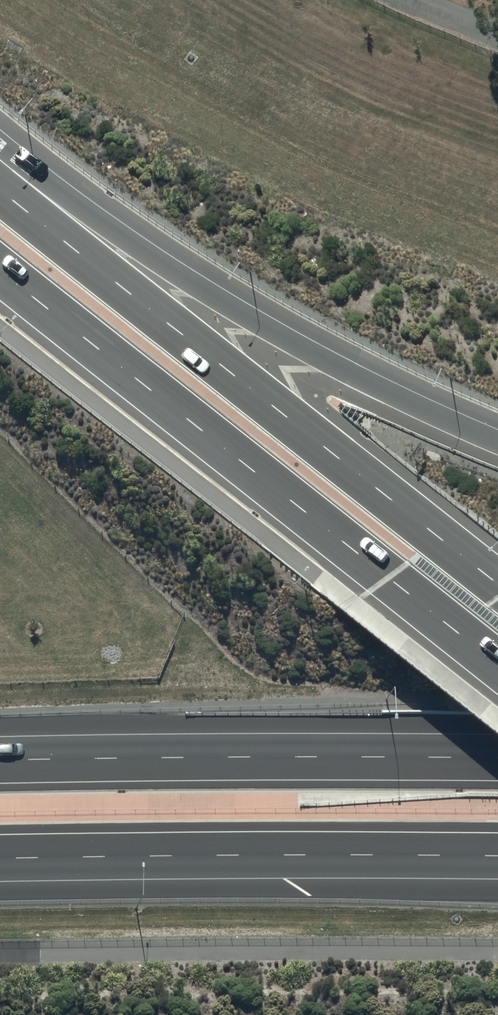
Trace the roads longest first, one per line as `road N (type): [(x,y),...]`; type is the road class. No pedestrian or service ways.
road 1 (secondary): [(497,663),(0,271)]
road 2 (secondary): [(74,251),(497,583)]
road 3 (motorway): [(0,760),(497,757)]
road 4 (motorway): [(497,856),(0,858)]
road 5 (motorway): [(74,251),(212,297),(374,387),(497,442)]

